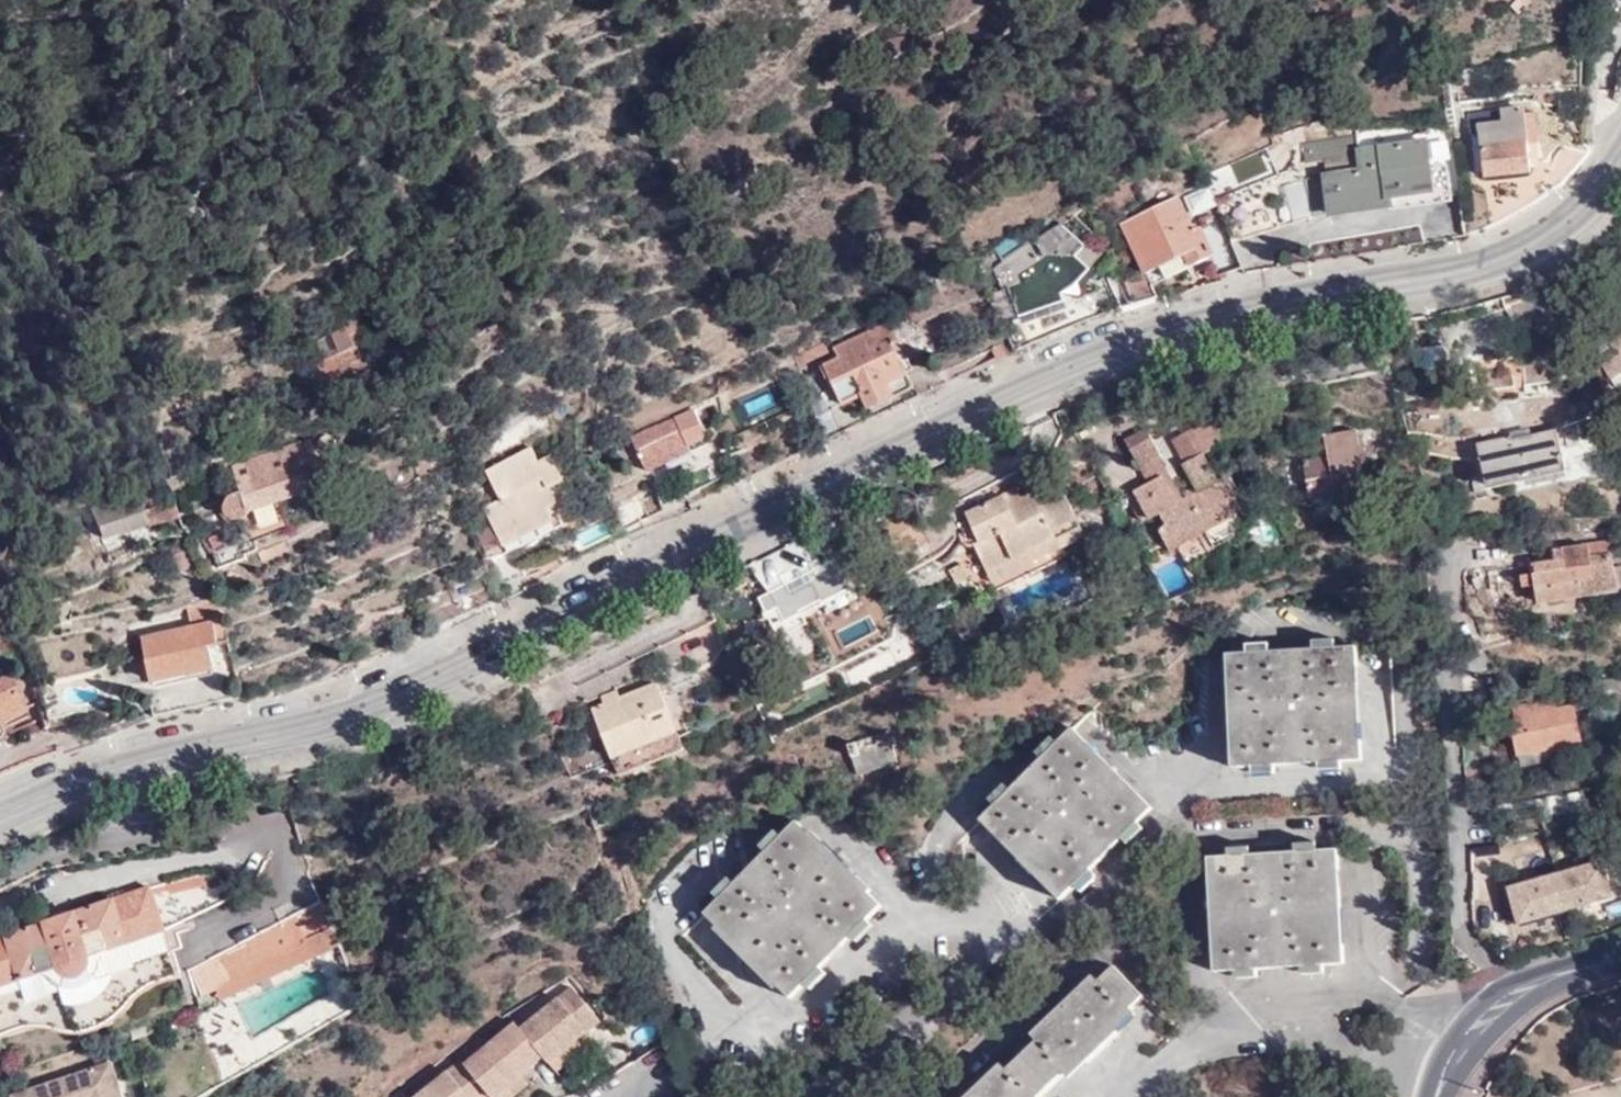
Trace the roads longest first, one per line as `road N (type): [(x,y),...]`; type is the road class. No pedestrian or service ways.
road 1 (secondary): [(0,831),(158,761),(313,731),(454,679),(955,419),(1164,329),(1456,273),(1521,251),(1575,213),(1620,160)]
road 2 (tertiary): [(1620,960),(1543,980),(1503,1003),(1458,1053),(1437,1096)]

